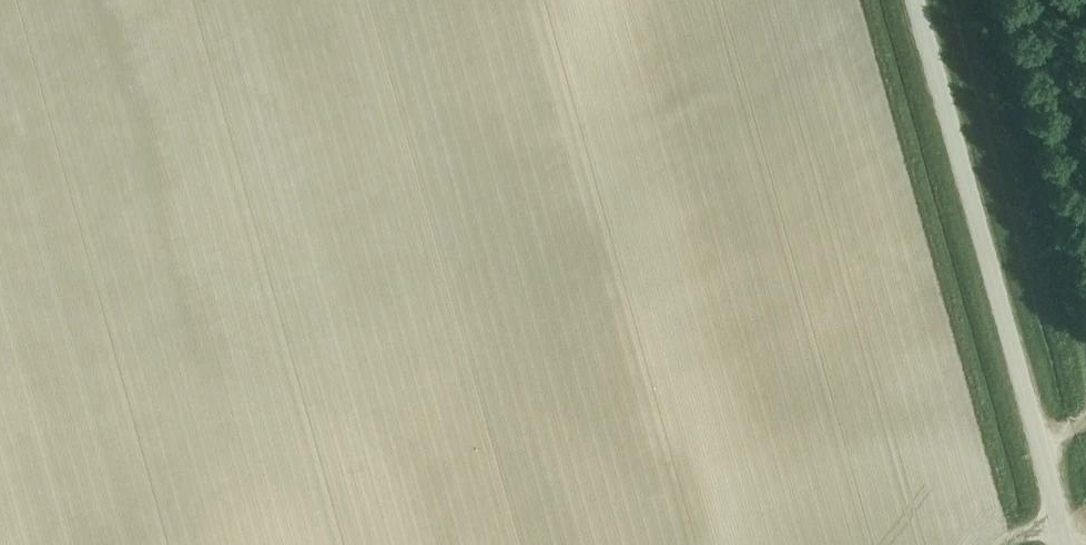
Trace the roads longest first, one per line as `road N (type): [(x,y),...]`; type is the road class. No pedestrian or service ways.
road 1 (unclassified): [(1065,544),(915,0)]

